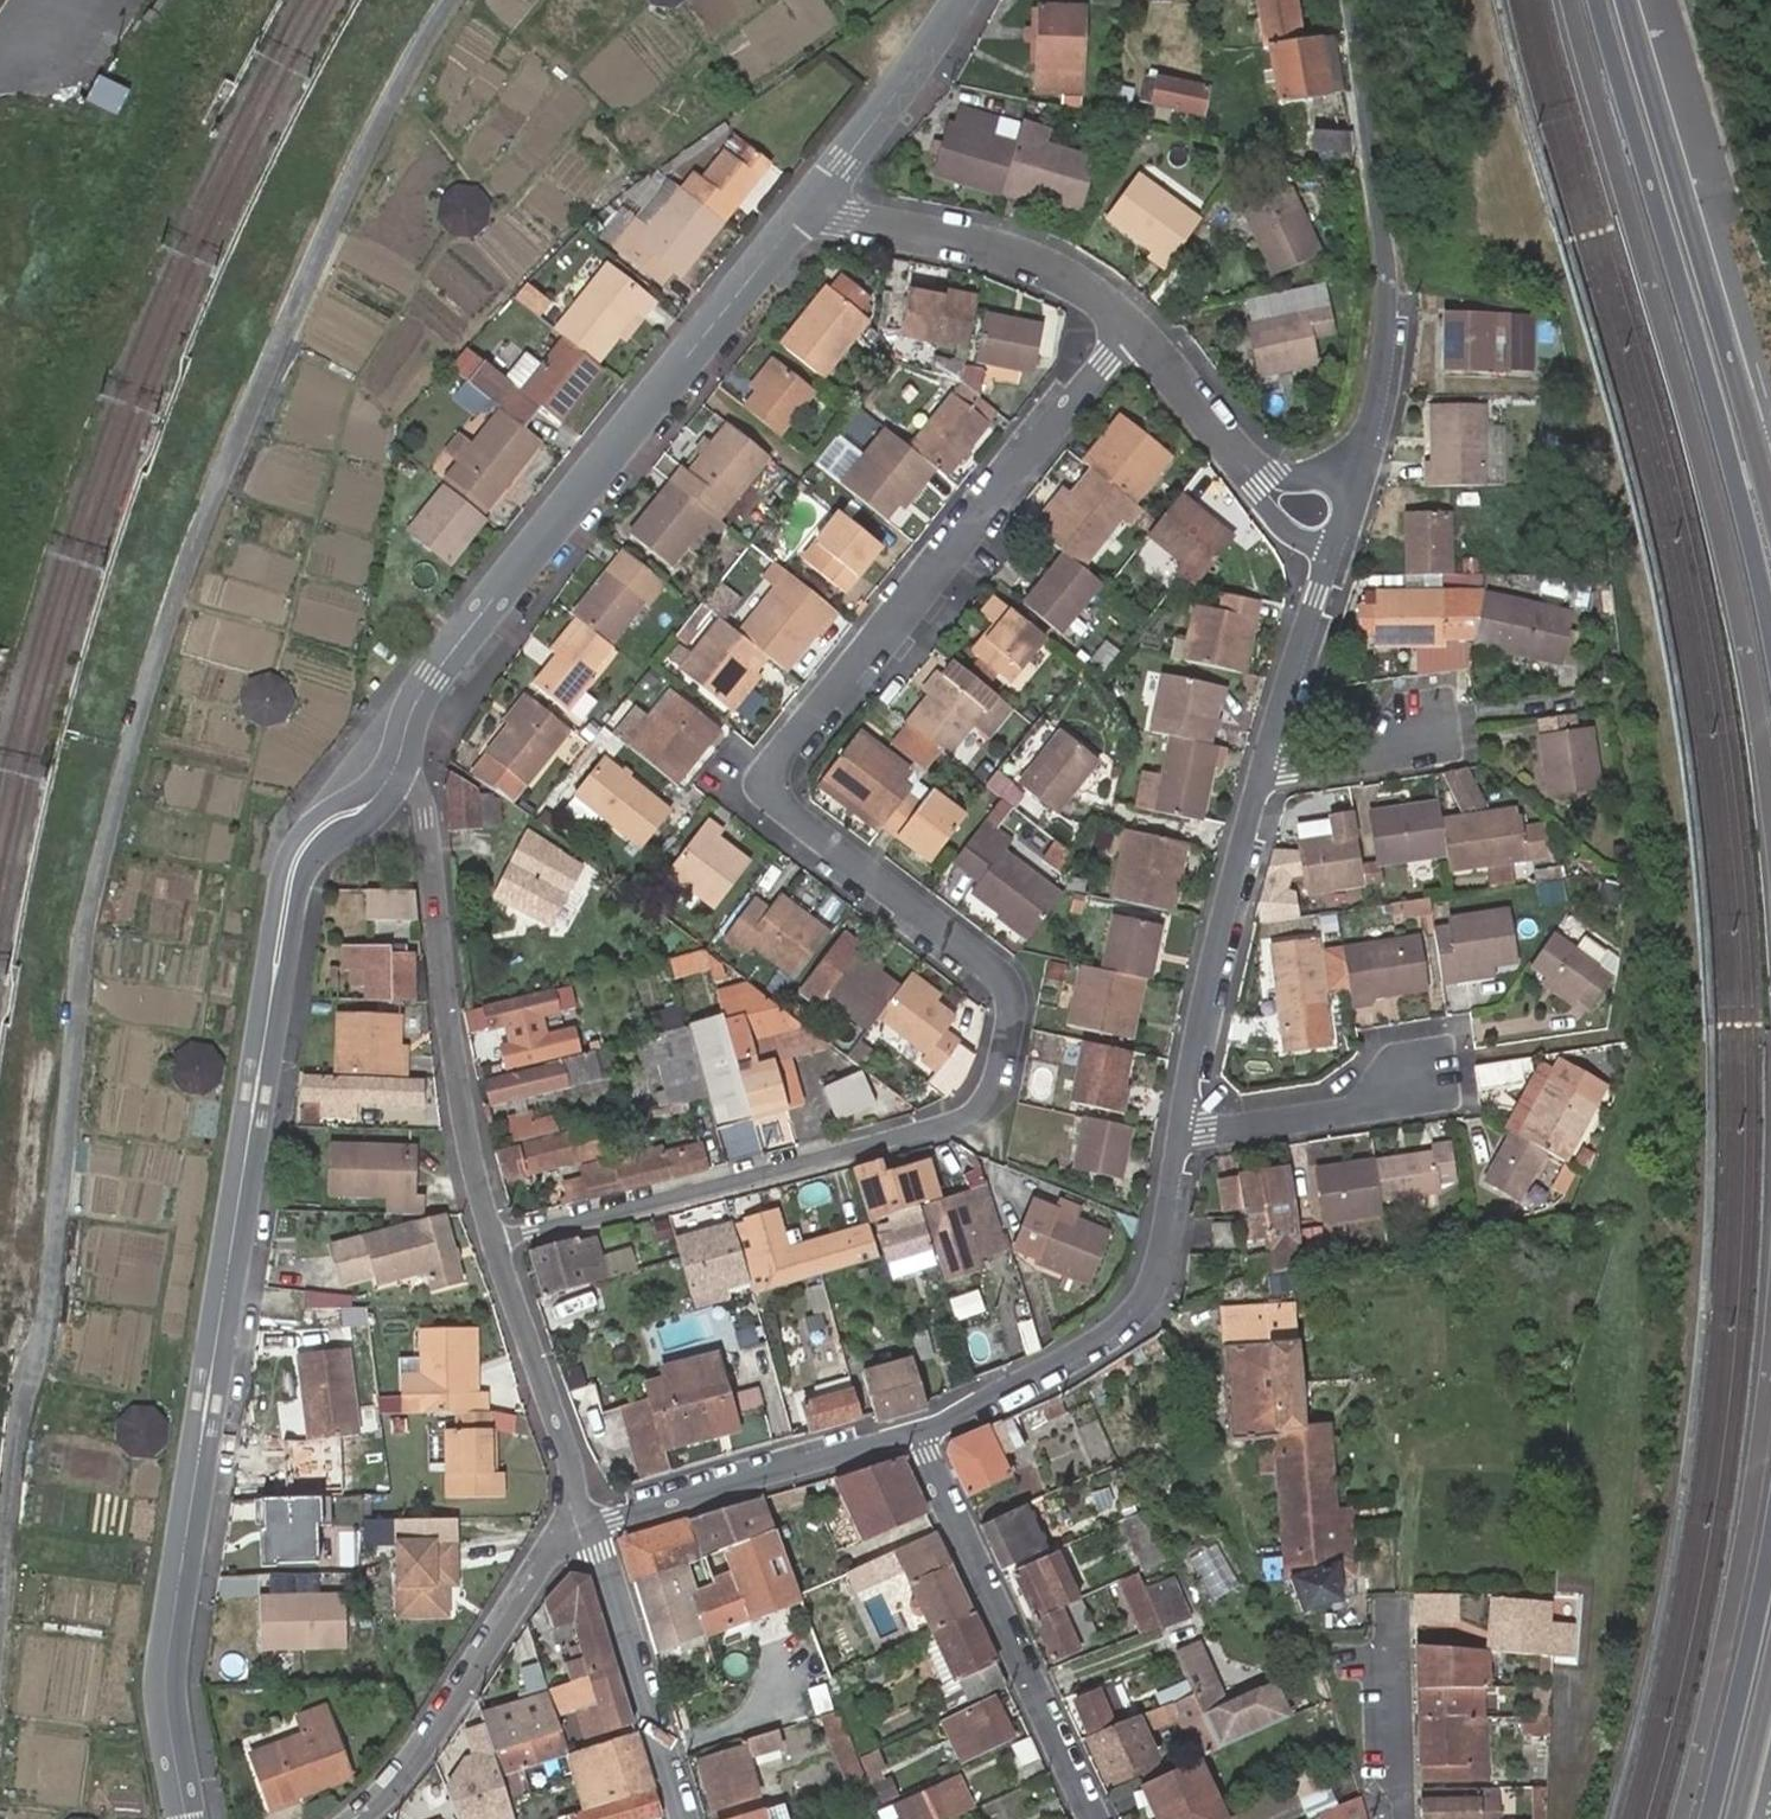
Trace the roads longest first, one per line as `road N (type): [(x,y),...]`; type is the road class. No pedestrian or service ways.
road 1 (residential): [(1136,332),(777,762),(779,798),(794,814),(1000,975),(1012,992),(1011,1012),(995,1082),(974,1112),(950,1122),(493,1243)]
road 2 (residential): [(396,778),(363,809),(325,825),(293,876),(174,1621),(170,1719),(188,1818)]
road 3 (residential): [(920,1431),(1088,1343),(1148,1292),(1212,961),(1332,554)]
road 4 (residential): [(821,194),(434,676),(396,778)]
road 5 (primary): [(1609,0),(1770,598)]
road 6 (residential): [(493,1243),(459,1107),(427,816),(412,787),(396,778)]
road 7 (primary): [(1770,449),(1643,0)]
road 8 (residential): [(1360,459),(1383,363),(1391,280),(1351,0)]
road 9 (residential): [(920,1431),(1097,1818)]
road 10 (residential): [(357,1818),(425,1747),(547,1556),(584,1530)]
road 11 (residential): [(821,194),(848,217),(991,244),(1077,279),(1136,332)]
road 12 (residential): [(584,1530),(920,1431)]
road 13 (residential): [(680,1818),(599,1551),(584,1530)]
road 14 (residential): [(584,1530),(569,1458),(493,1243)]
road 15 (primary): [(1770,1567),(1709,1818)]
road 16 (residential): [(961,0),(821,194)]
road 17 (residential): [(1405,1818),(1391,1620)]
road 18 (residential): [(1136,332),(1260,480)]
road 19 (primary): [(1737,1818),(1770,1678)]

